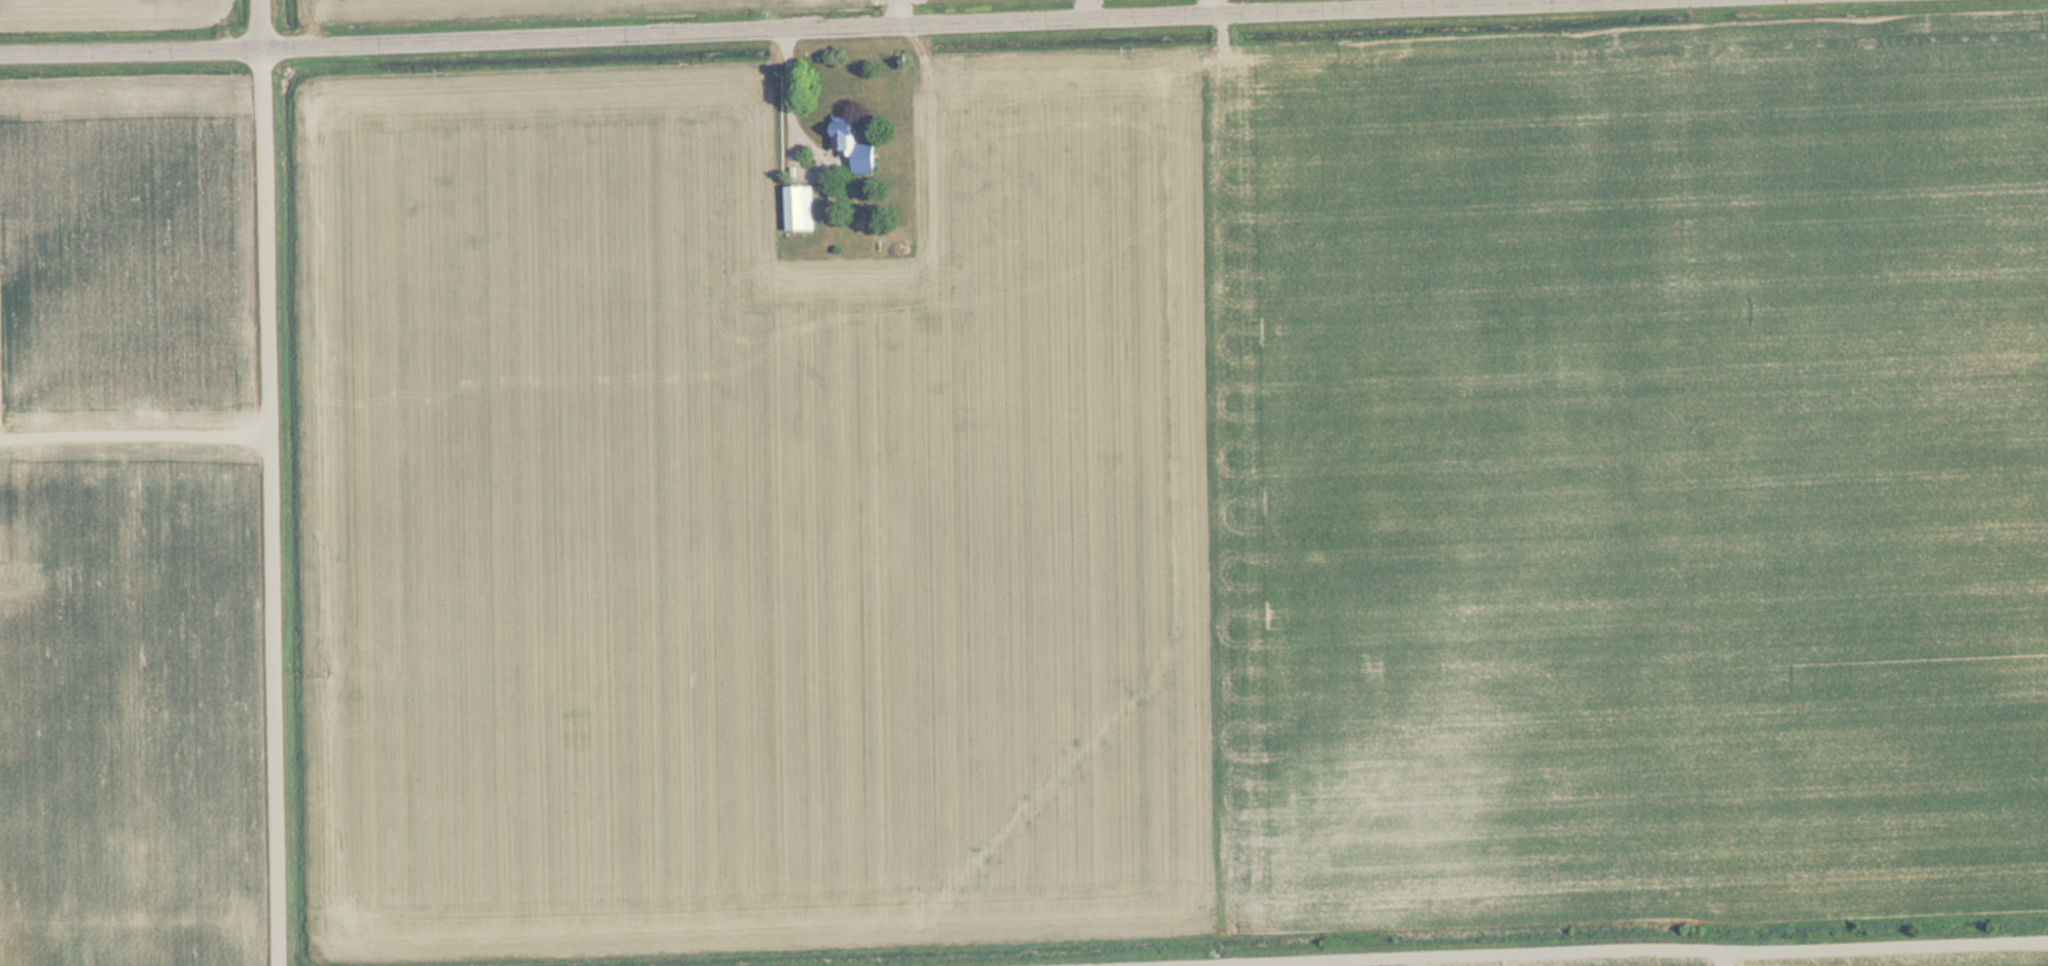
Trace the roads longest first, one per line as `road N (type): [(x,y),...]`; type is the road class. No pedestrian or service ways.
road 1 (residential): [(0,45),(1485,0)]
road 2 (residential): [(288,965),(270,0)]

